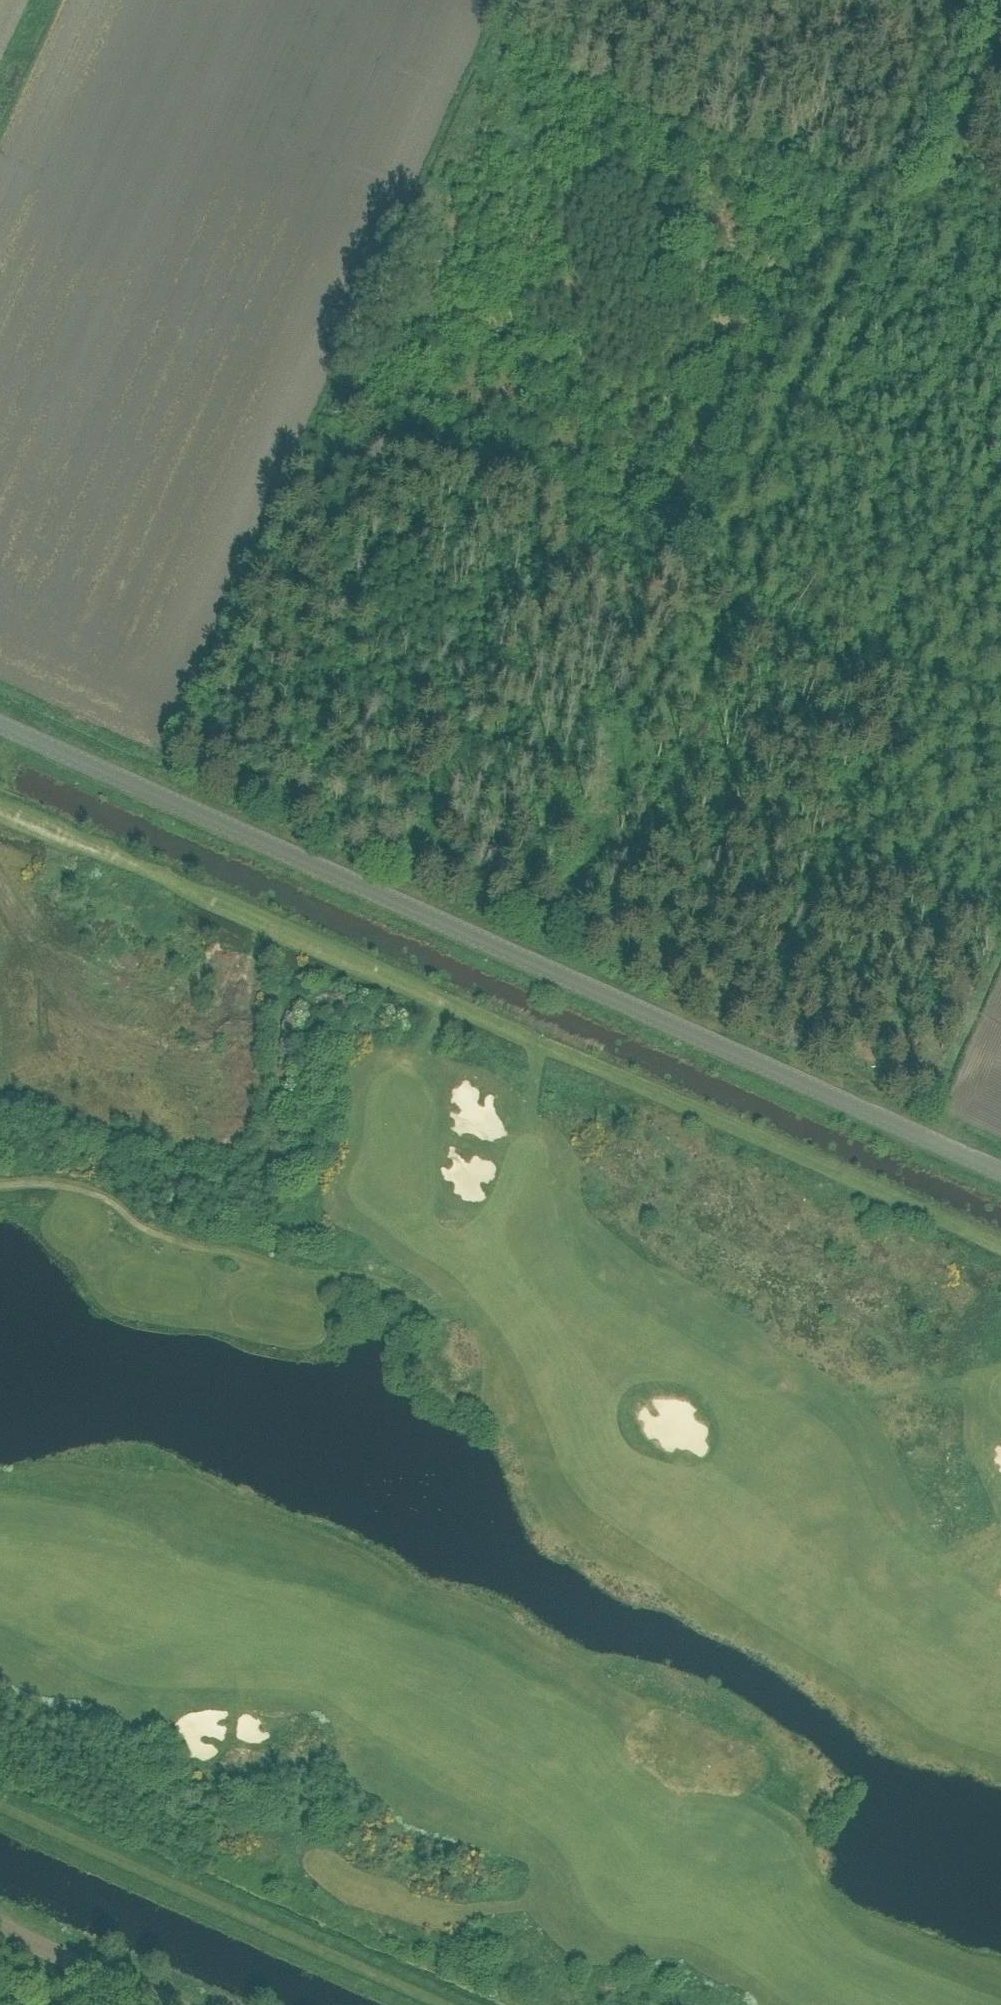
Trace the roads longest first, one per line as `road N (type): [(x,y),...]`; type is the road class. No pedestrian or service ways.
road 1 (unclassified): [(1000,1172),(0,725)]
road 2 (tertiary): [(179,2004),(0,1926)]

